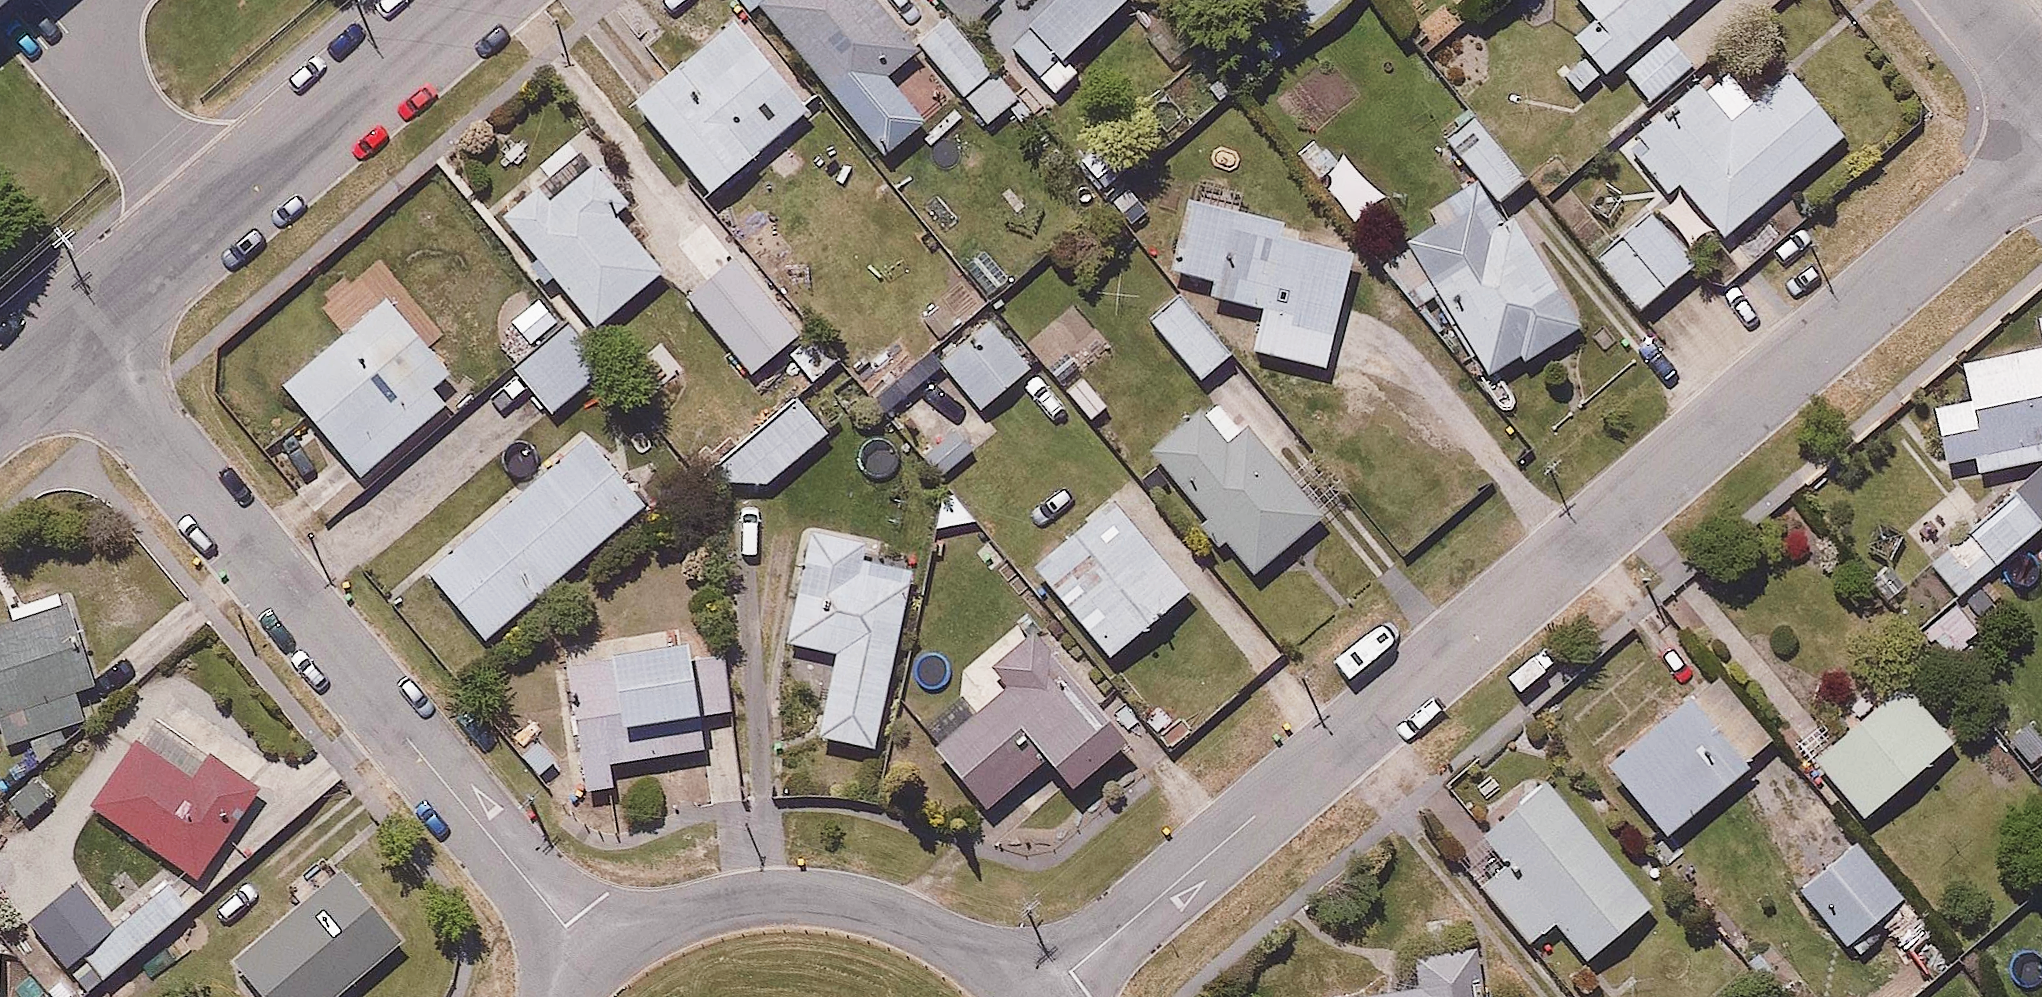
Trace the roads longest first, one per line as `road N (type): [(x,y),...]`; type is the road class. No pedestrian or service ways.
road 1 (residential): [(2041,155),(1044,996)]
road 2 (residential): [(64,329),(595,959)]
road 3 (residential): [(460,0),(64,329)]
road 4 (residential): [(595,959),(632,930),(681,912),(736,896),(806,893),(936,931),(988,960),(1025,996)]
road 5 (residential): [(1960,0),(2041,100)]

